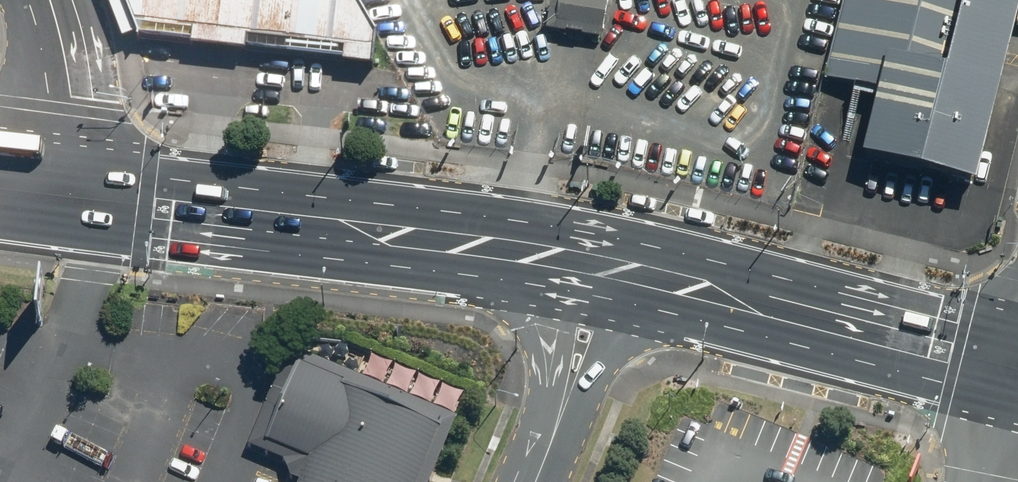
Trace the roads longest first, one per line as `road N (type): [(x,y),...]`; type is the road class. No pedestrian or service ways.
road 1 (primary): [(604,268),(90,199)]
road 2 (primary): [(1017,375),(604,268)]
road 3 (residential): [(534,481),(575,383),(604,268)]
road 4 (tertiary): [(52,0),(90,199)]

